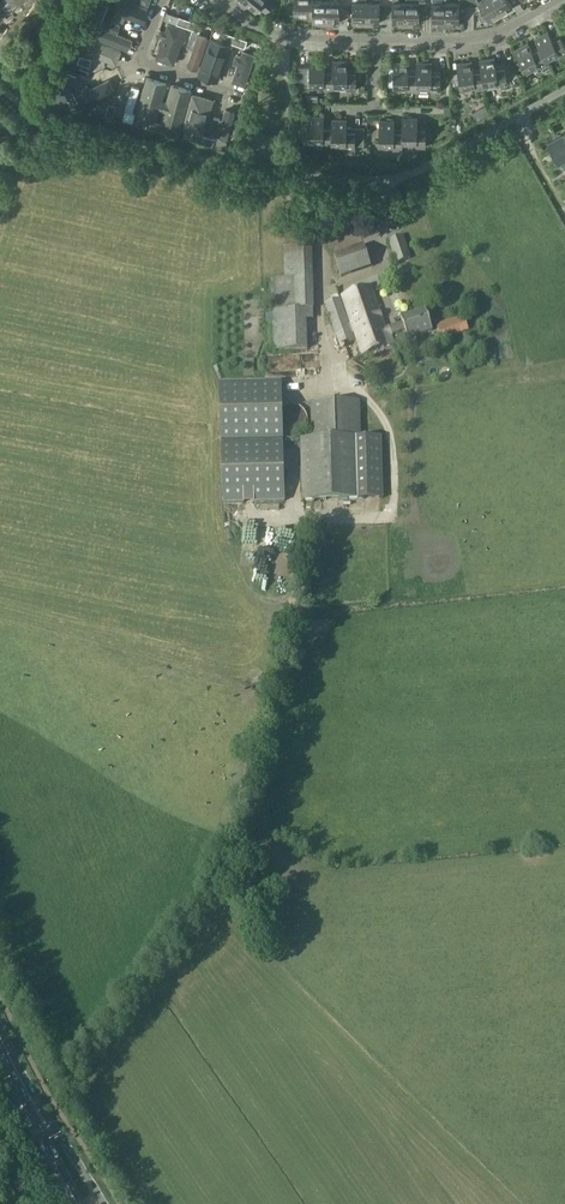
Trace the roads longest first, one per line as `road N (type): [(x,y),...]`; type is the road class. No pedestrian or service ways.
road 1 (unclassified): [(564,88),(417,172),(360,179),(253,174),(44,117),(0,88)]
road 2 (residential): [(374,38),(496,33),(559,0)]
road 3 (residential): [(238,95),(141,62),(162,0)]
road 4 (residential): [(220,0),(247,22),(290,36),(374,38)]
road 5 (secondary): [(104,1203),(26,1090)]
road 6 (secondary): [(26,1090),(82,1203)]

